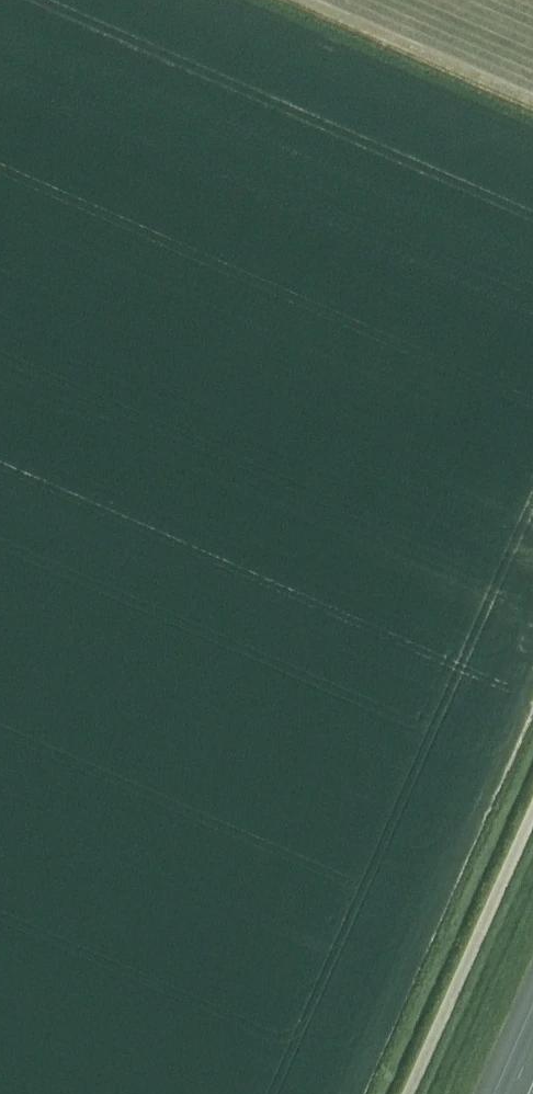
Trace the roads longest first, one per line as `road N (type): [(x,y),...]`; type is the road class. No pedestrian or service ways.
road 1 (unclassified): [(411,1093),(532,814)]

